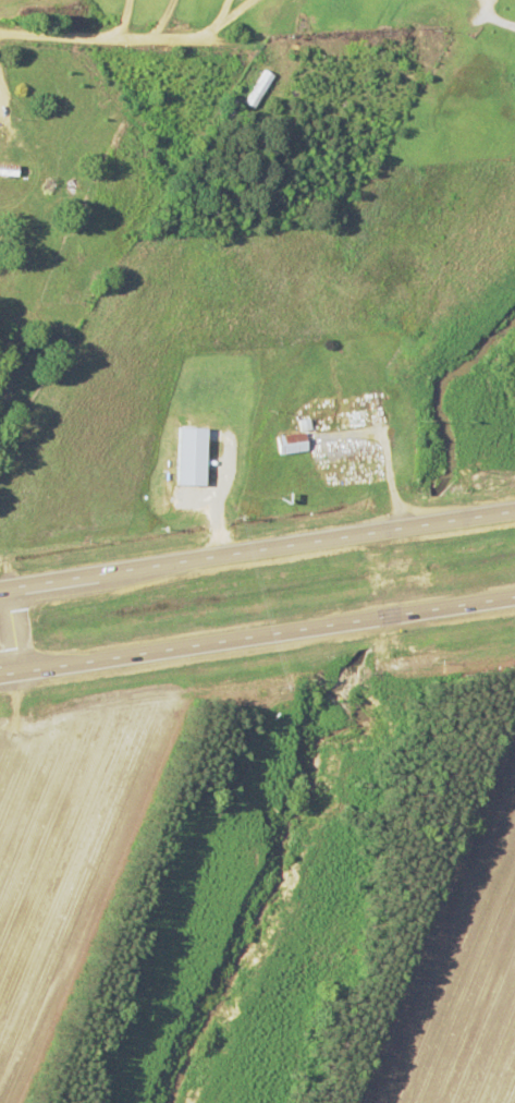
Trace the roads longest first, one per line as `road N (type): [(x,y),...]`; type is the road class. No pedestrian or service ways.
road 1 (trunk): [(0,681),(514,596)]
road 2 (trunk): [(514,514),(0,591)]

